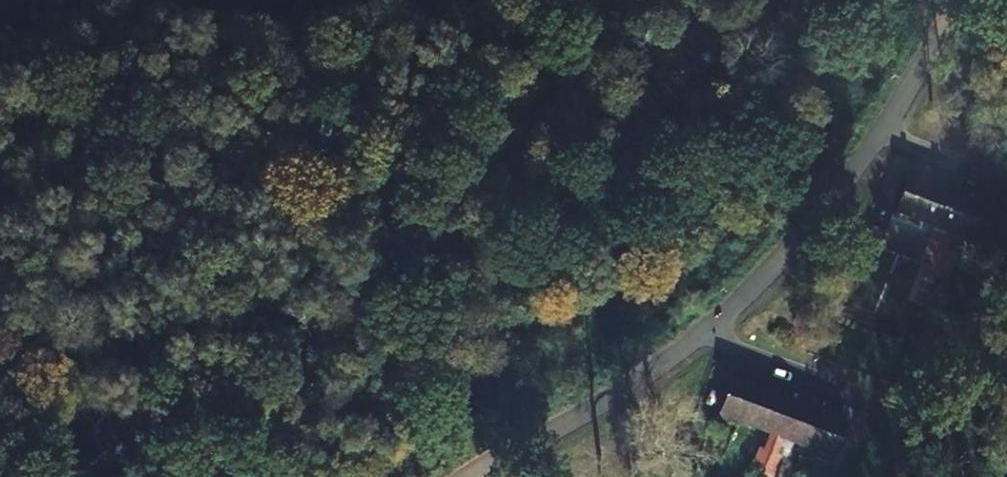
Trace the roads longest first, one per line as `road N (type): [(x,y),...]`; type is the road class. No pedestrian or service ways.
road 1 (residential): [(956,0),(871,143),(752,282),(662,357),(470,476)]

